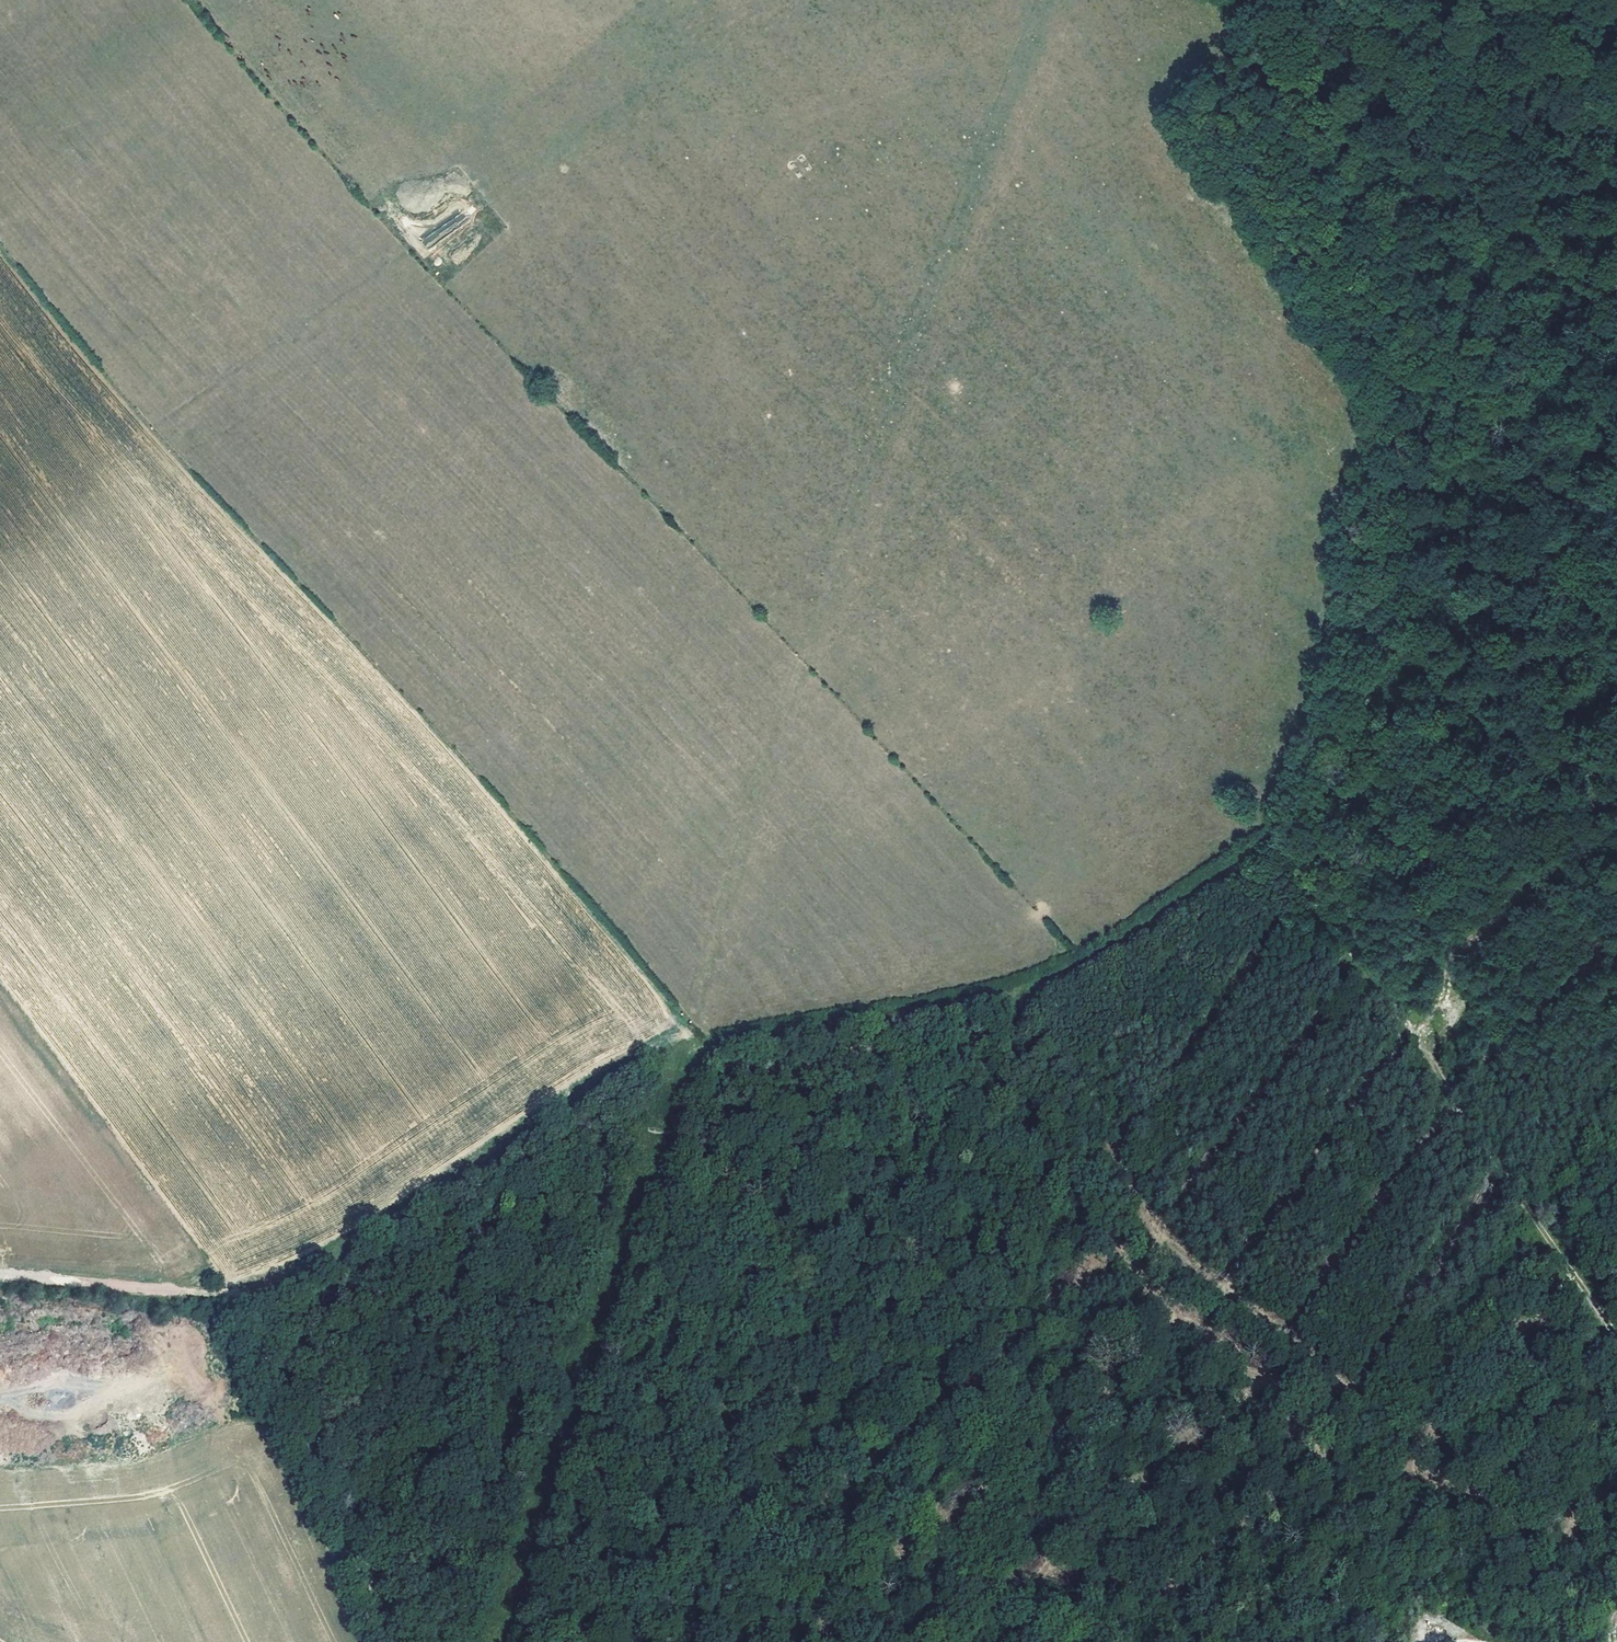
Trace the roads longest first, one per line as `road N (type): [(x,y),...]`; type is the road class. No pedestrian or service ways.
road 1 (track): [(0,1279),(237,1307),(269,1321),(519,1230),(595,1144),(903,1031),(1040,1041),(1224,910),(1305,877),(1419,439),(1482,338),(1357,150),(1293,0)]
road 2 (track): [(1616,1325),(1305,877)]

